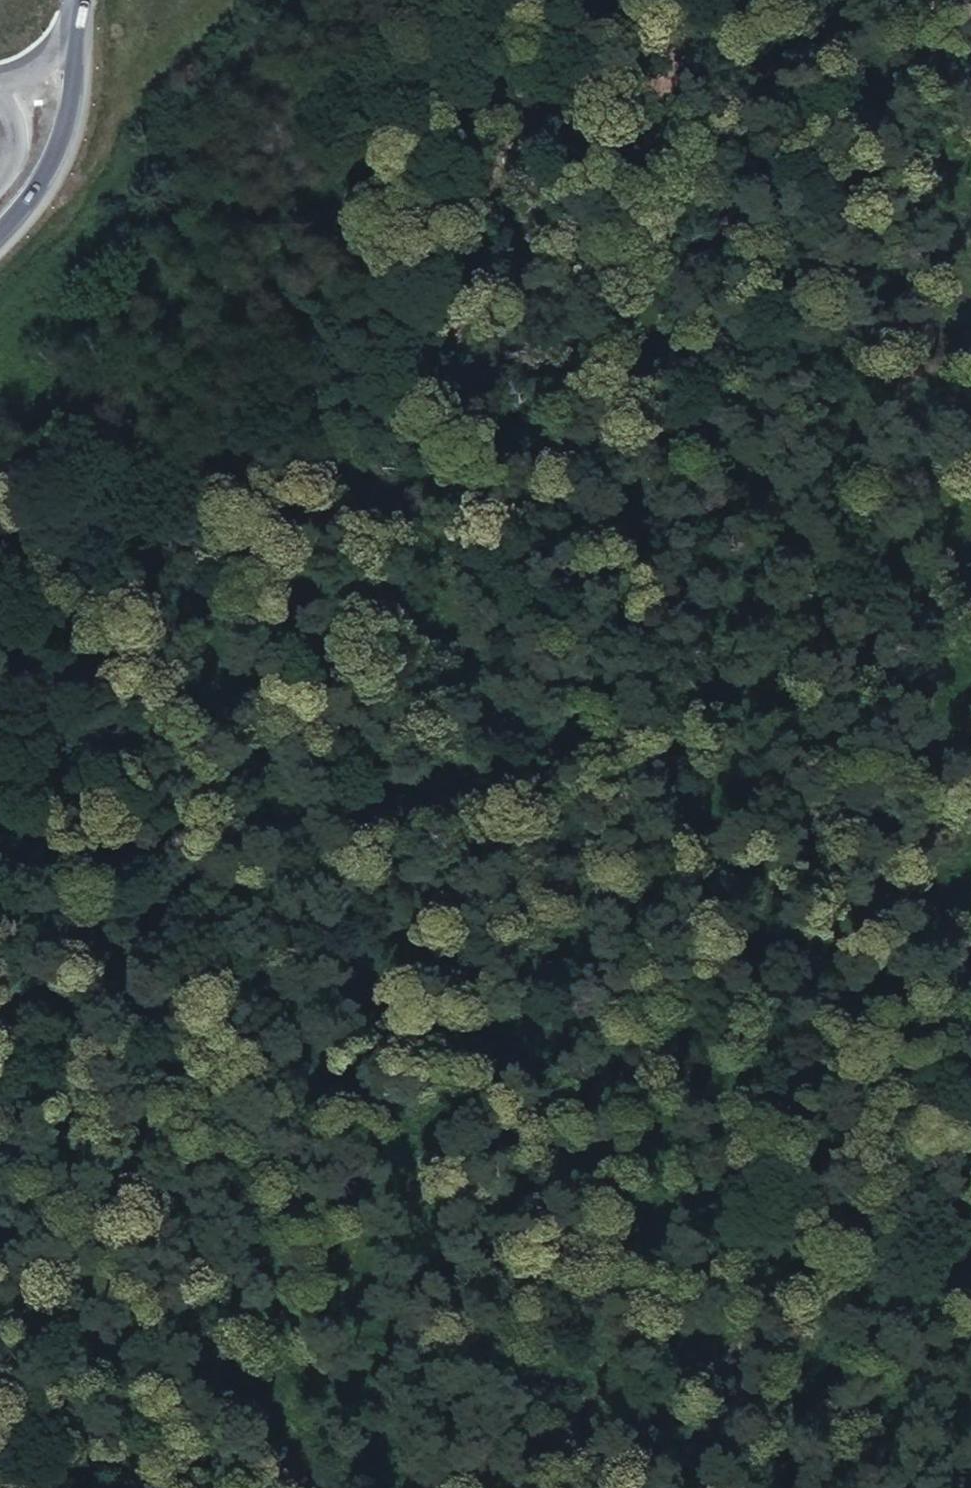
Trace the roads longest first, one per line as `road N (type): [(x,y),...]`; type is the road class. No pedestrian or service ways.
road 1 (trunk): [(0,230),(54,161),(73,86),(76,0)]

